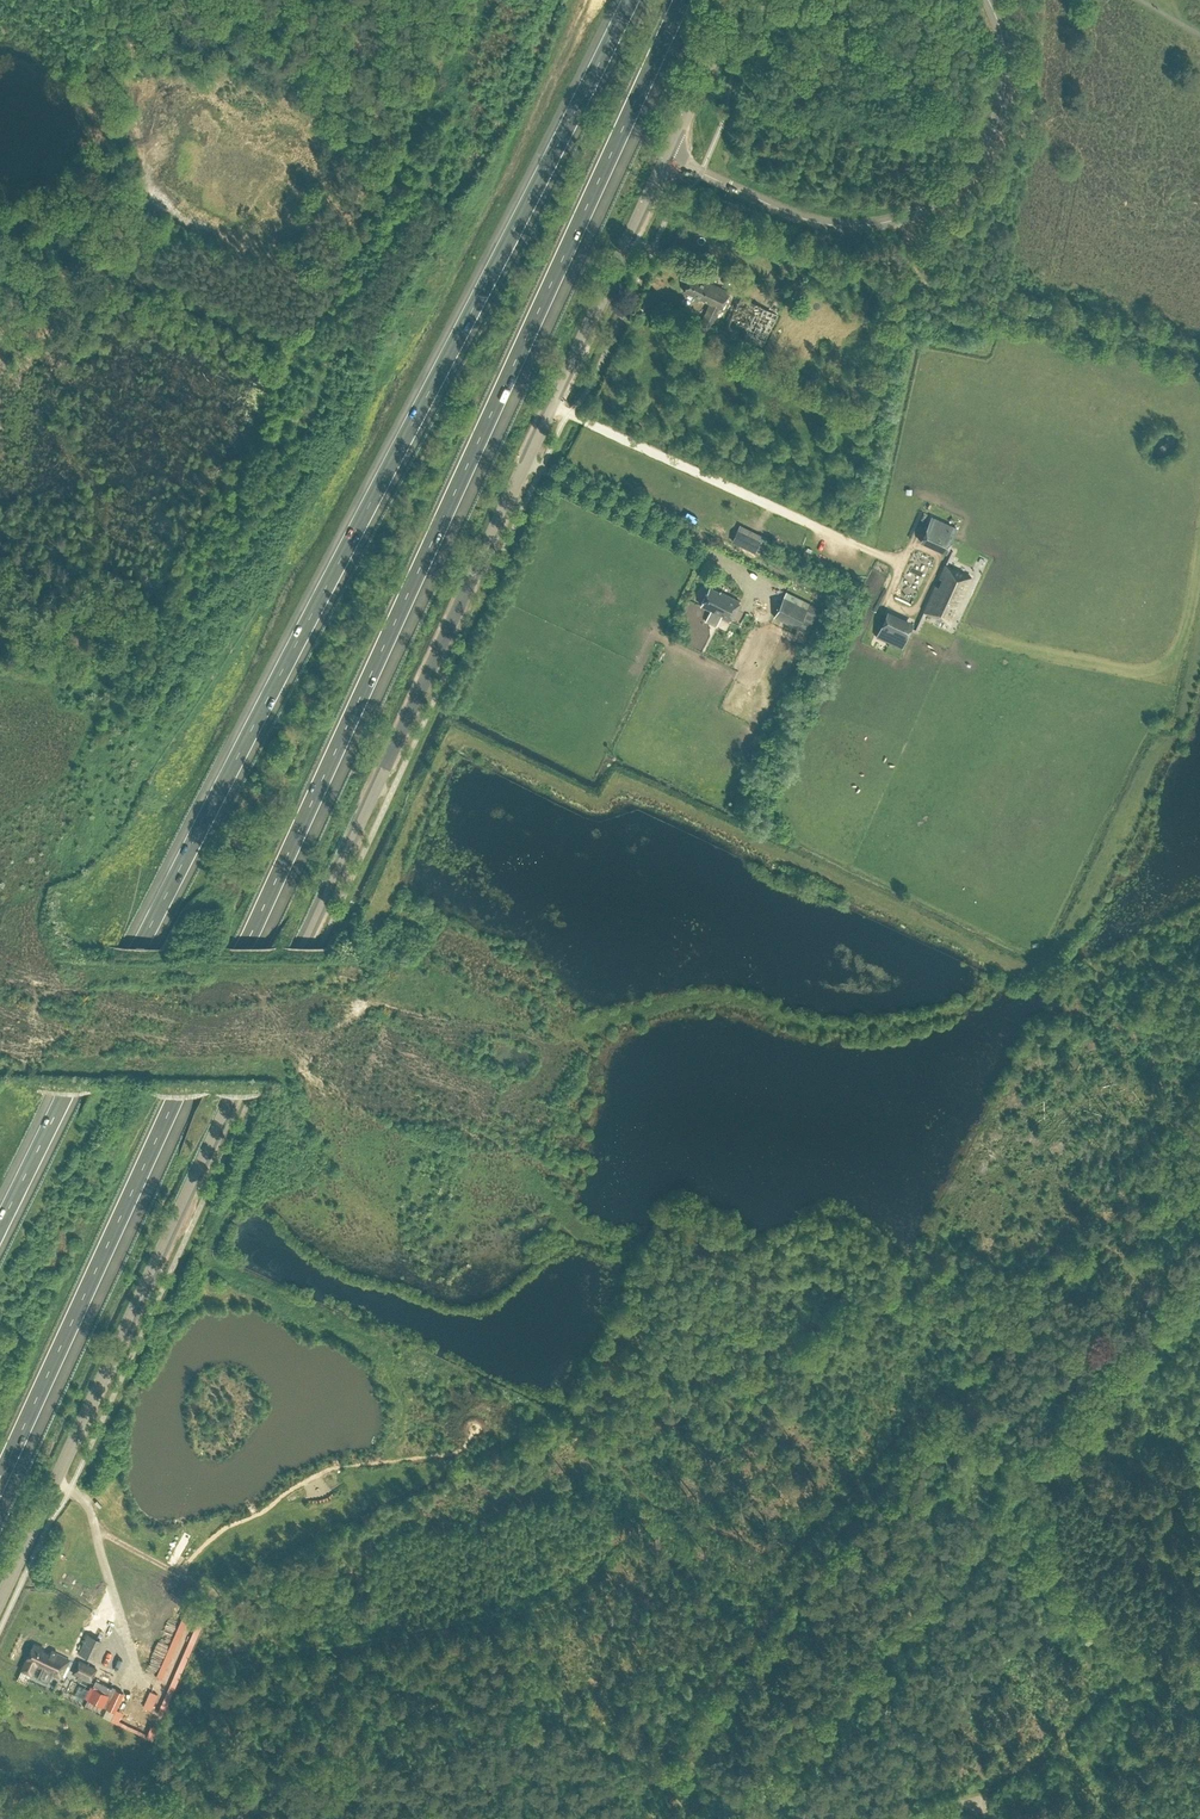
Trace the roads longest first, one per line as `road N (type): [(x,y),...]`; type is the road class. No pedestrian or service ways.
road 1 (motorway): [(0,1477),(681,0)]
road 2 (secondary): [(0,1601),(666,157)]
road 3 (motorway): [(630,0),(0,1226)]
road 4 (tertiary): [(666,157),(819,222),(878,223),(924,207),(971,168),(998,120),(1005,52),(987,0)]
road 5 (track): [(1199,356),(939,292),(921,279),(900,217)]
road 6 (track): [(339,1467),(225,1527),(179,1575)]
road 7 (secondary): [(666,157),(739,0)]
road 8 (track): [(210,1592),(96,1530)]

